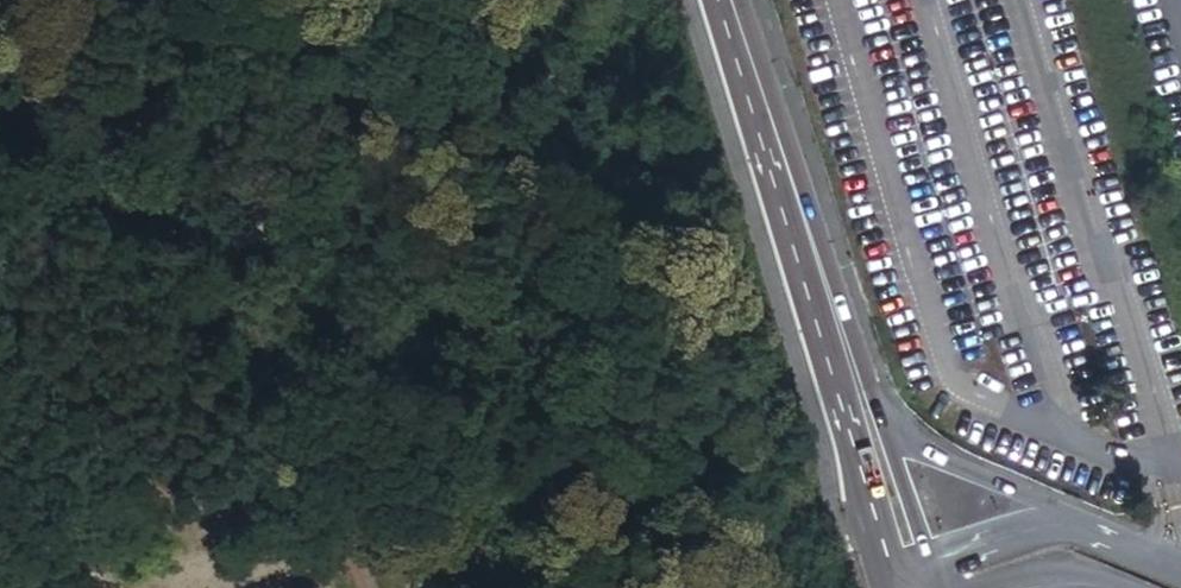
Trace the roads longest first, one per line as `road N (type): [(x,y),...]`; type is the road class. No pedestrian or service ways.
road 1 (secondary): [(724,0),(907,582)]

